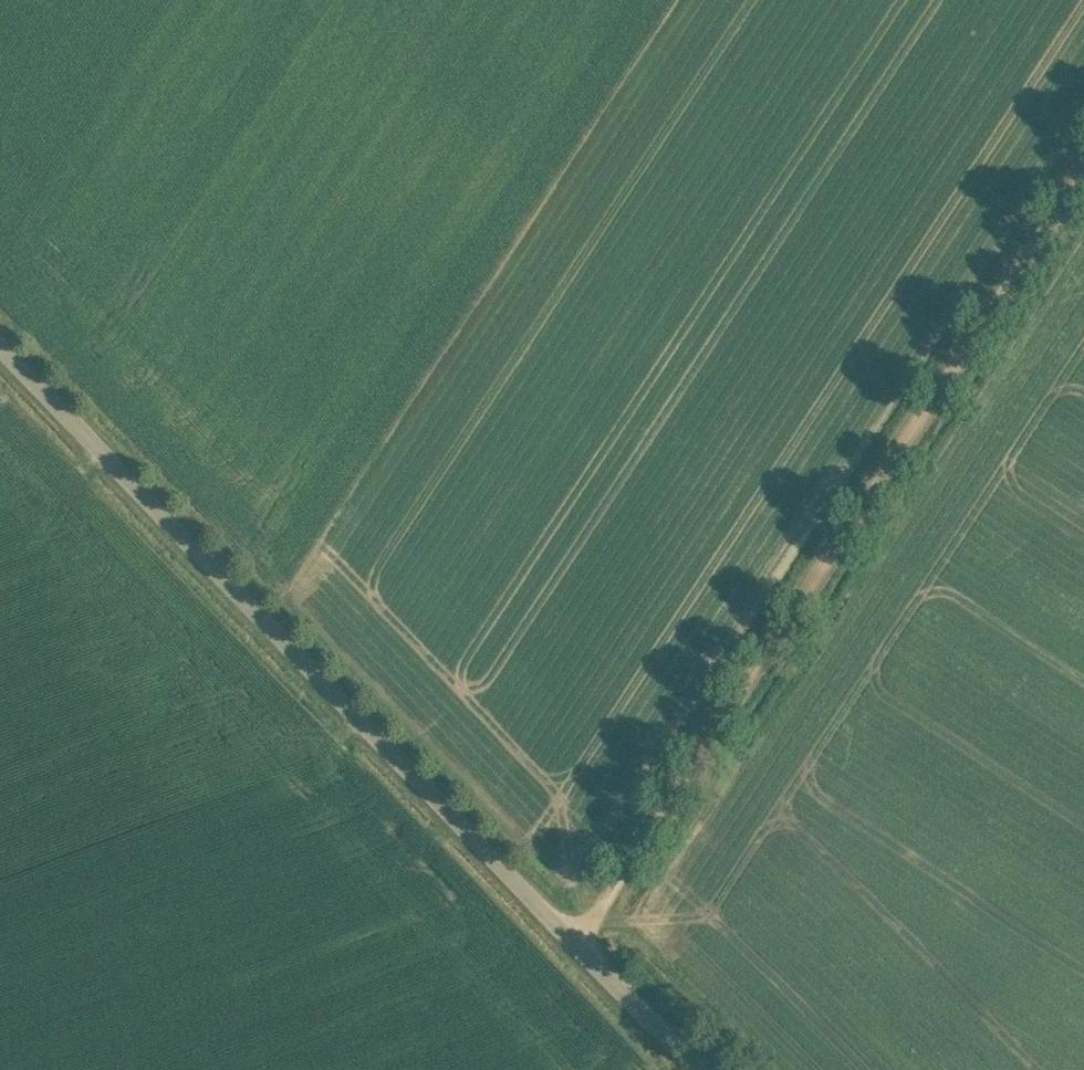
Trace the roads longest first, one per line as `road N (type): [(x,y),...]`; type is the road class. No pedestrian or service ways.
road 1 (unclassified): [(702,1069),(0,348)]
road 2 (track): [(1083,175),(572,942)]

